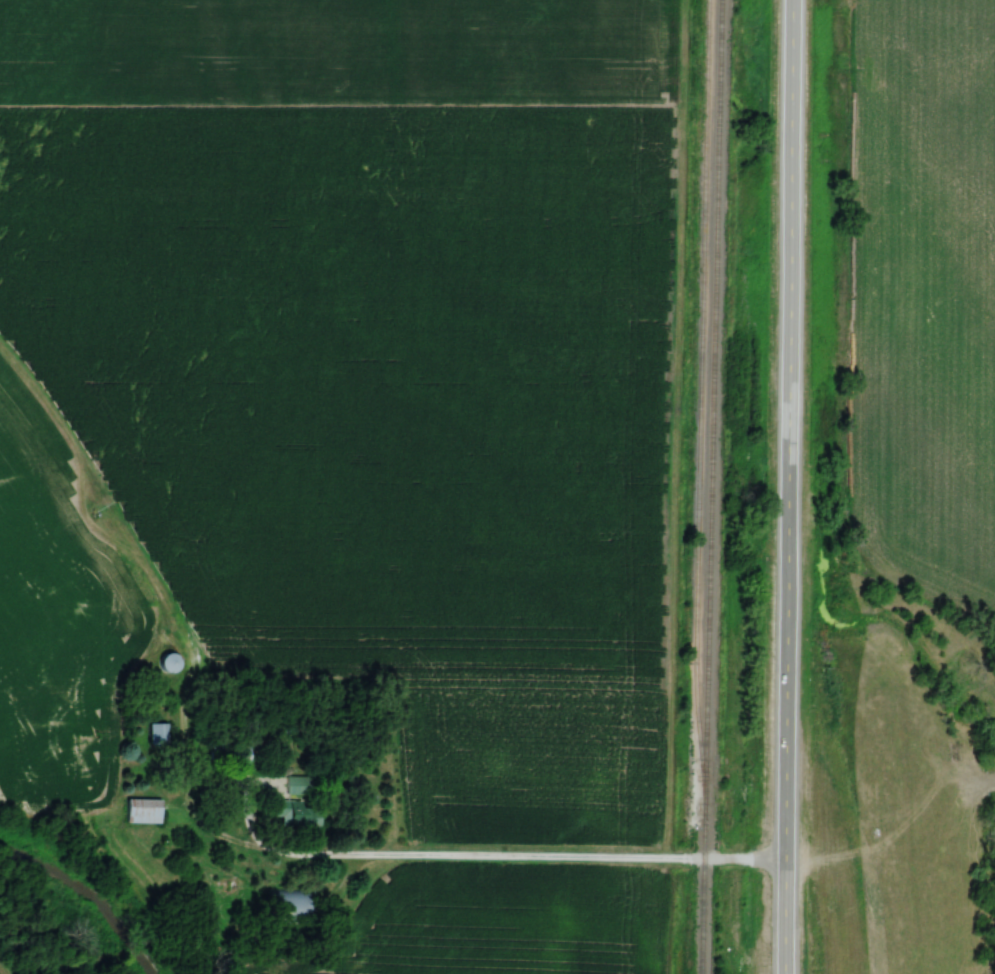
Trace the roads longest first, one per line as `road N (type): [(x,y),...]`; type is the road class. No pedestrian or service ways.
road 1 (secondary): [(781,973),(790,0)]

